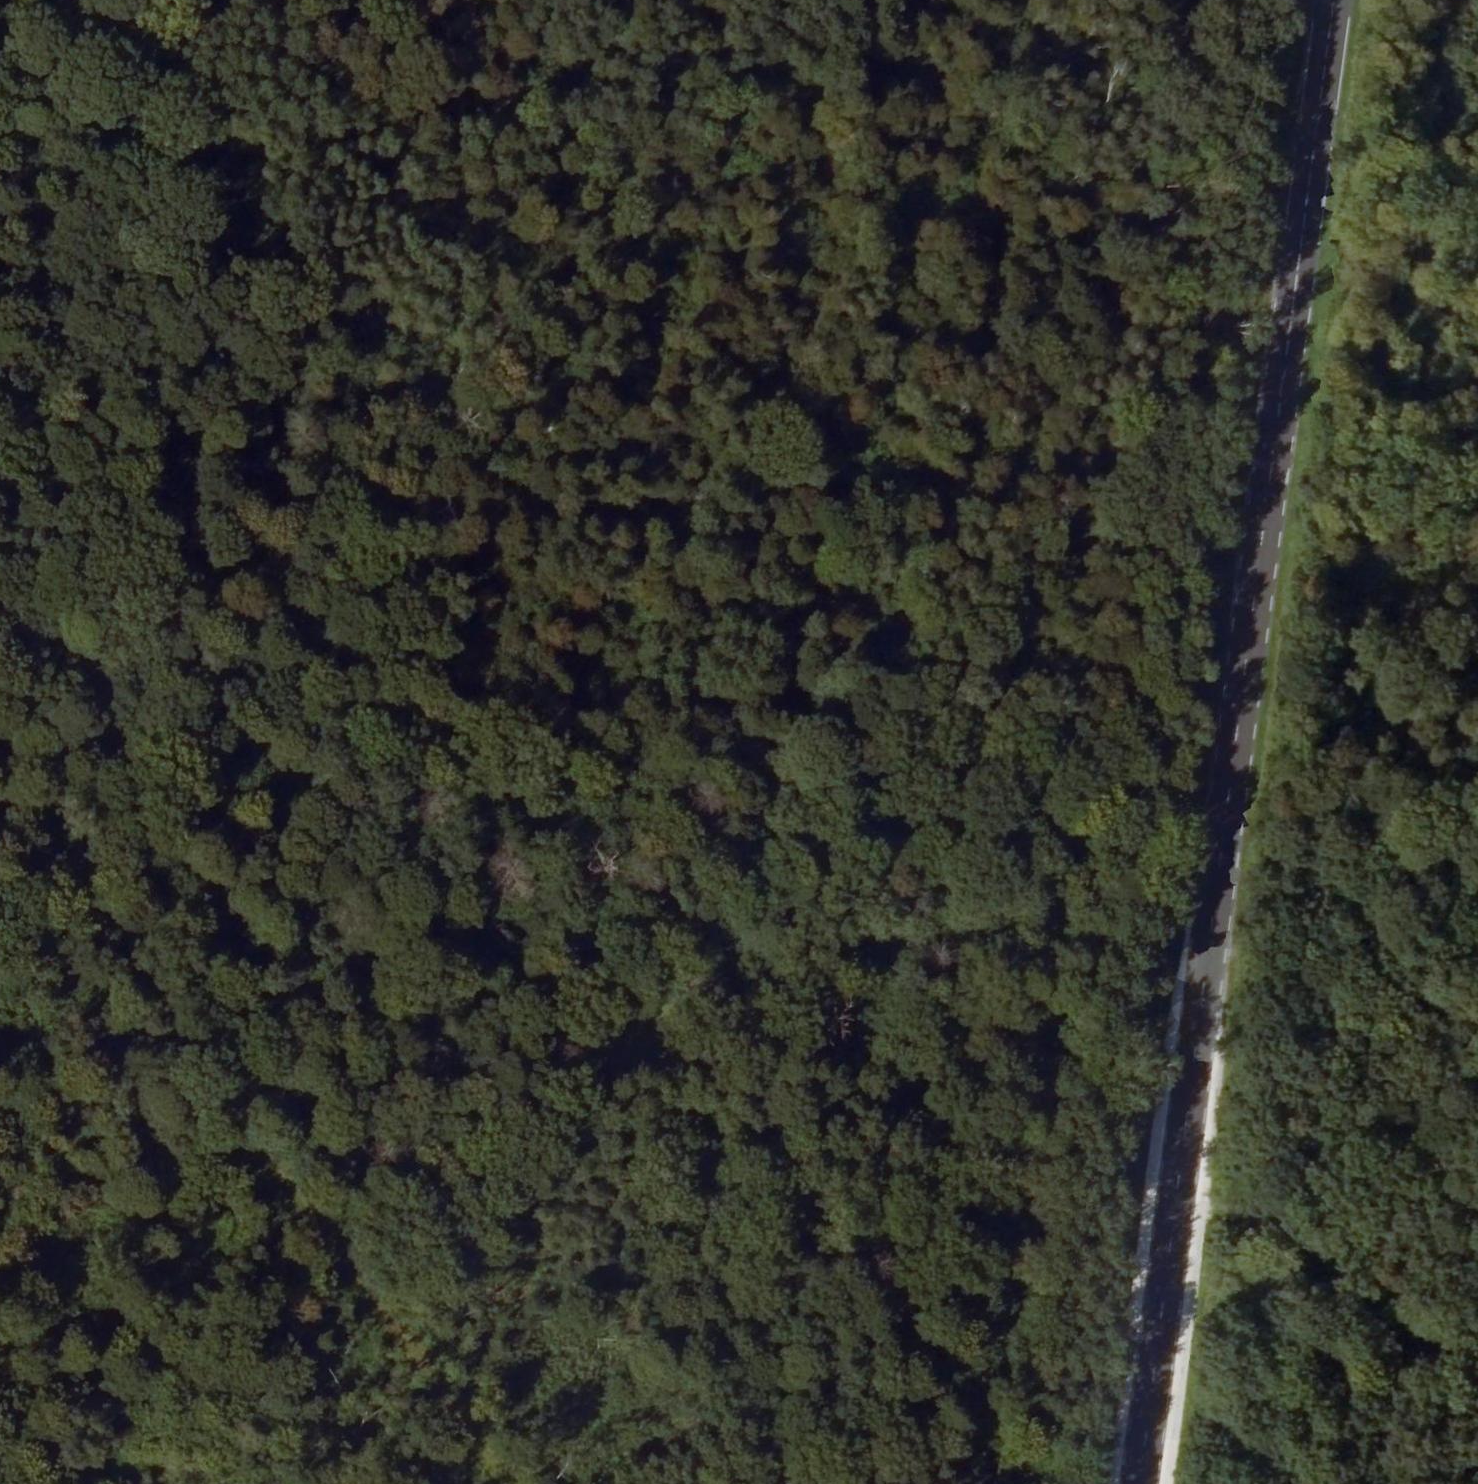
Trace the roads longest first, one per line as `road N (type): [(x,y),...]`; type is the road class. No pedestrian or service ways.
road 1 (primary): [(1329,0),(1135,1483)]
road 2 (track): [(524,1483),(0,745)]
road 3 (track): [(0,310),(245,0)]
road 4 (track): [(1181,1130),(1477,1338)]

